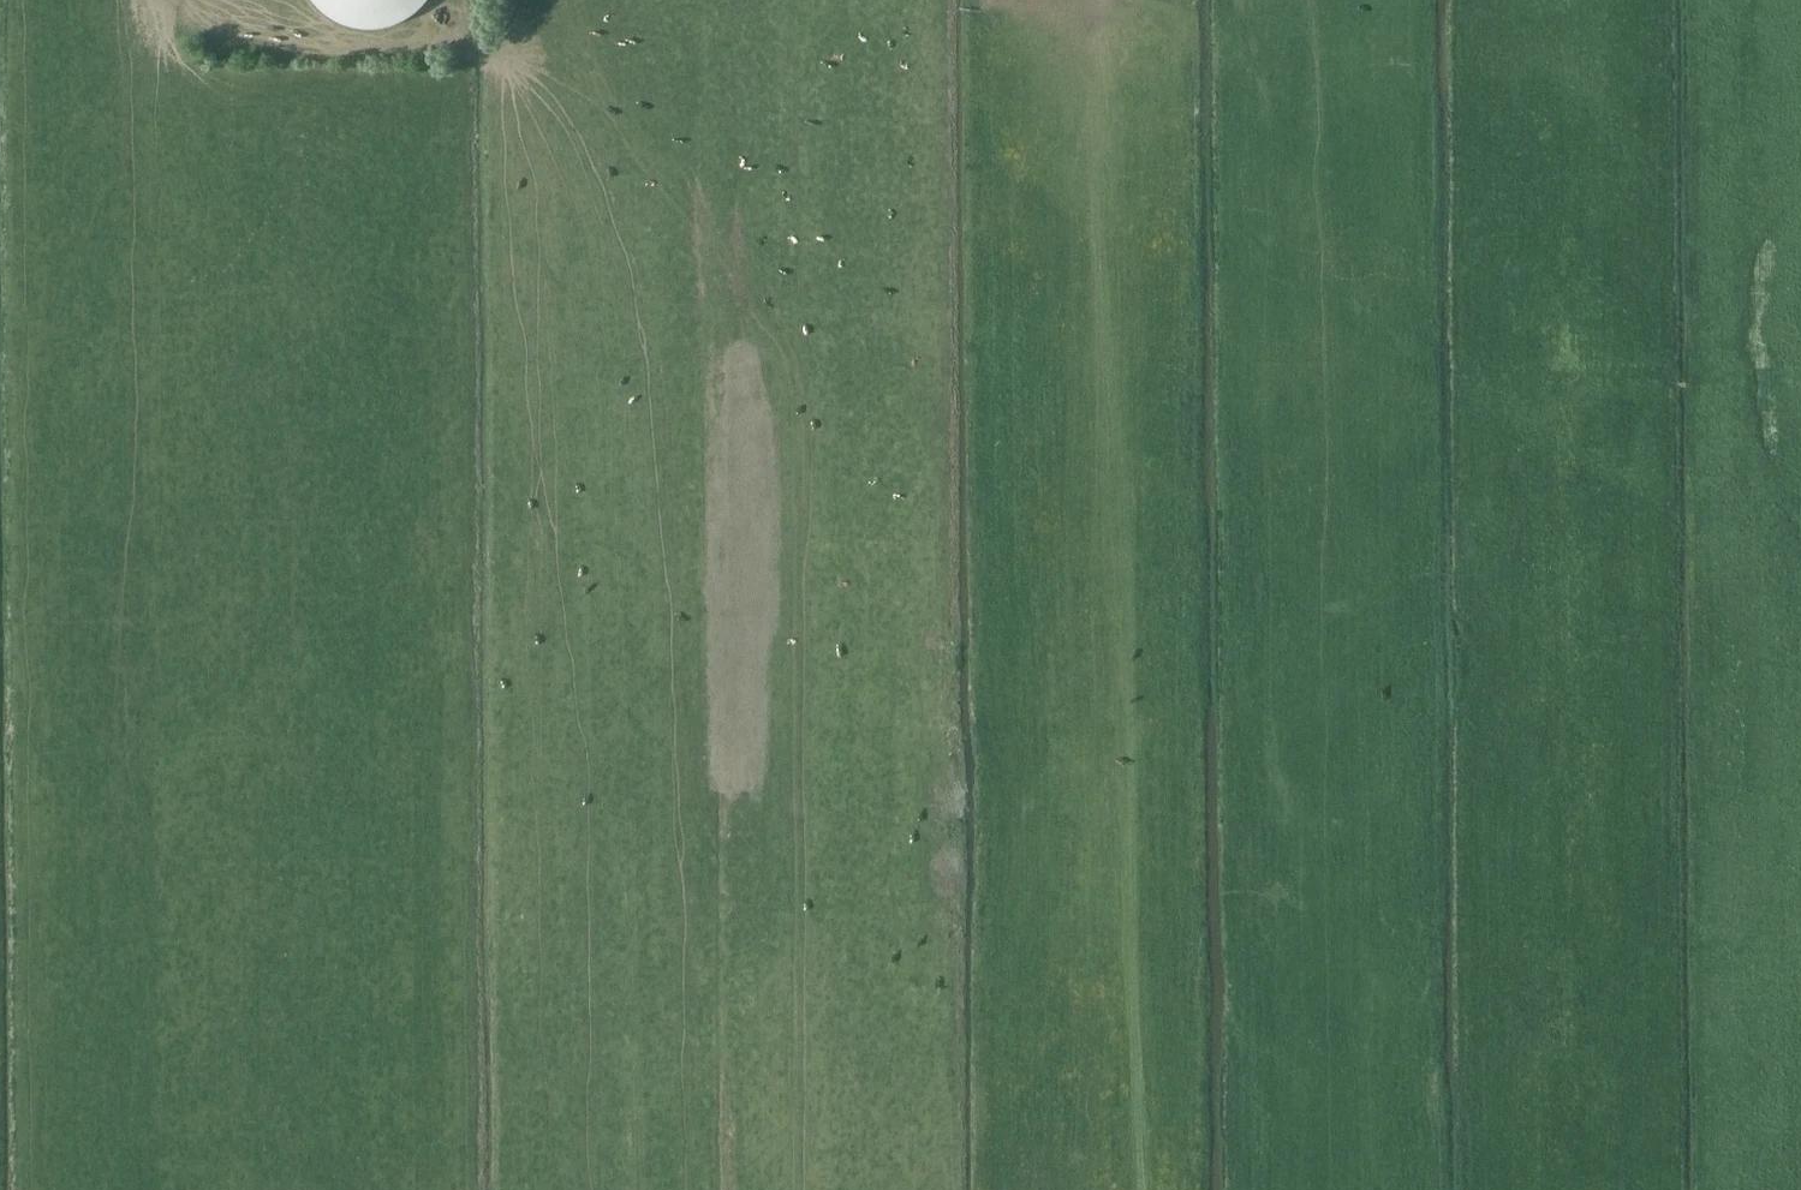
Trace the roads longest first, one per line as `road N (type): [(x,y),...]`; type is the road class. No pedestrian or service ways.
road 1 (track): [(643,1189),(632,1081),(621,75),(588,0)]

